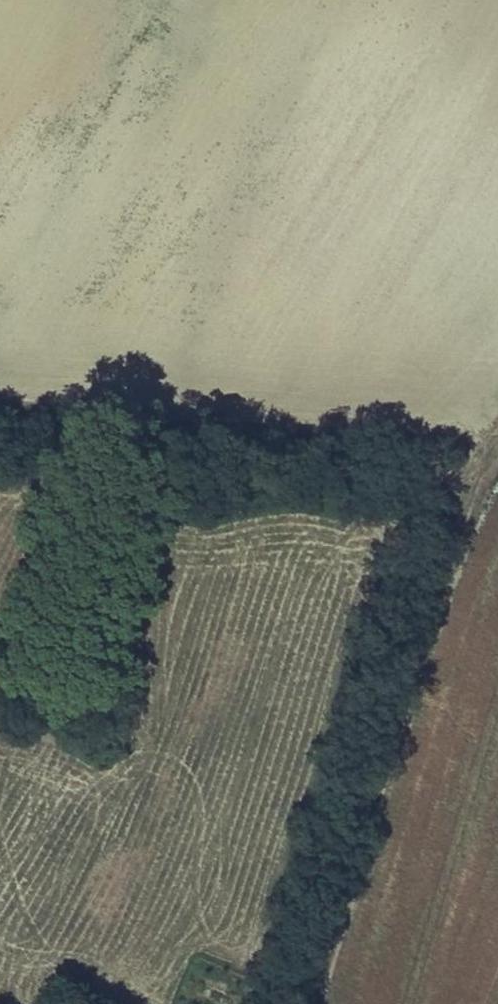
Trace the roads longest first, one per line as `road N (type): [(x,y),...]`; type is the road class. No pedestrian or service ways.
road 1 (track): [(497,444),(440,489),(273,1003)]

